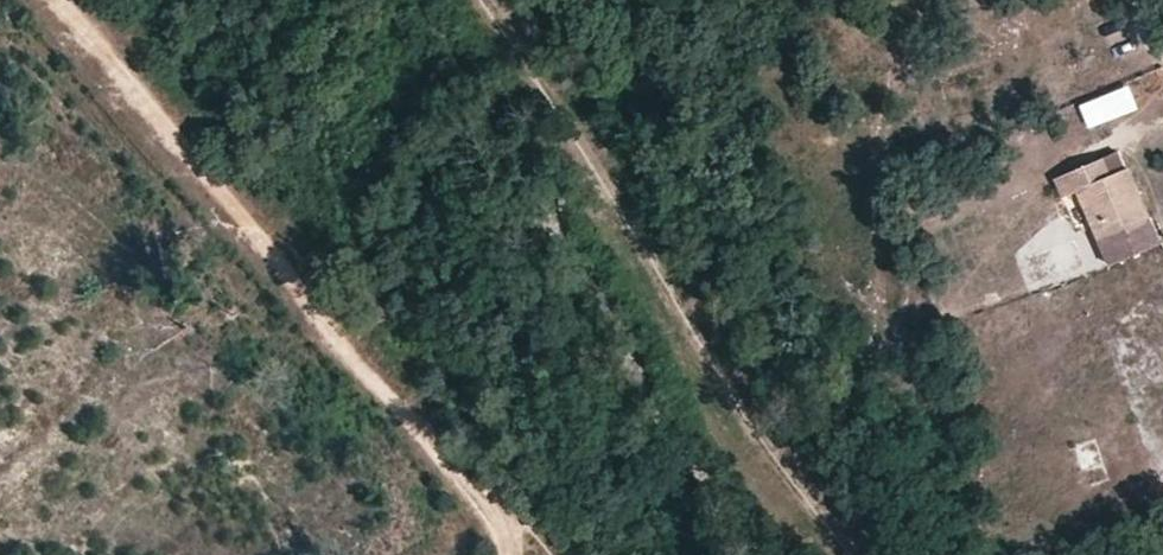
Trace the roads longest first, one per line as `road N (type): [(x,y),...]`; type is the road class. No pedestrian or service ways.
road 1 (track): [(64,0),(289,275),(332,340),(534,554)]
road 2 (track): [(866,554),(644,187),(507,0)]

